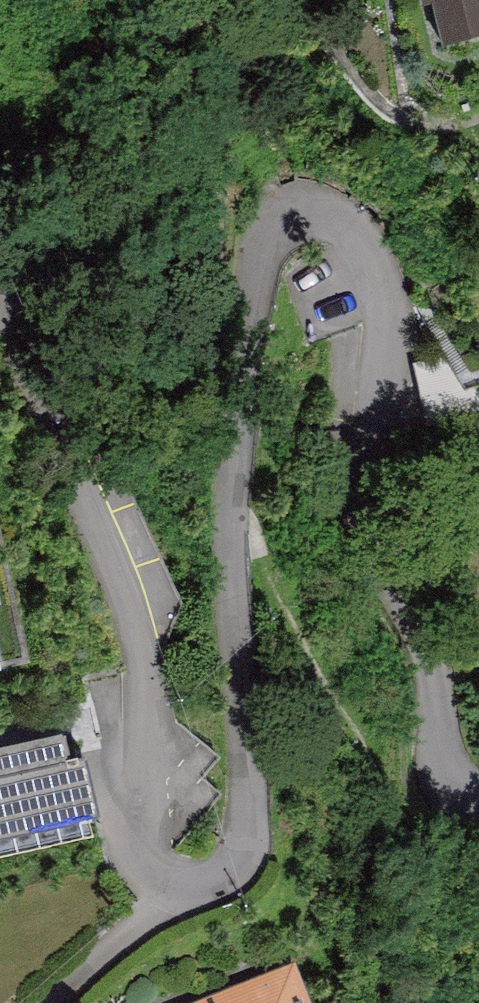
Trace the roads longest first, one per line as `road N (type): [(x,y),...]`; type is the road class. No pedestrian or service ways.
road 1 (residential): [(478,814),(459,814),(431,777),(436,710),(415,612),(381,518),(380,407),(361,229),(318,209),(269,239),(231,562),(250,829),(230,873),(198,885),(166,877),(143,845),(135,621),(0,267)]

